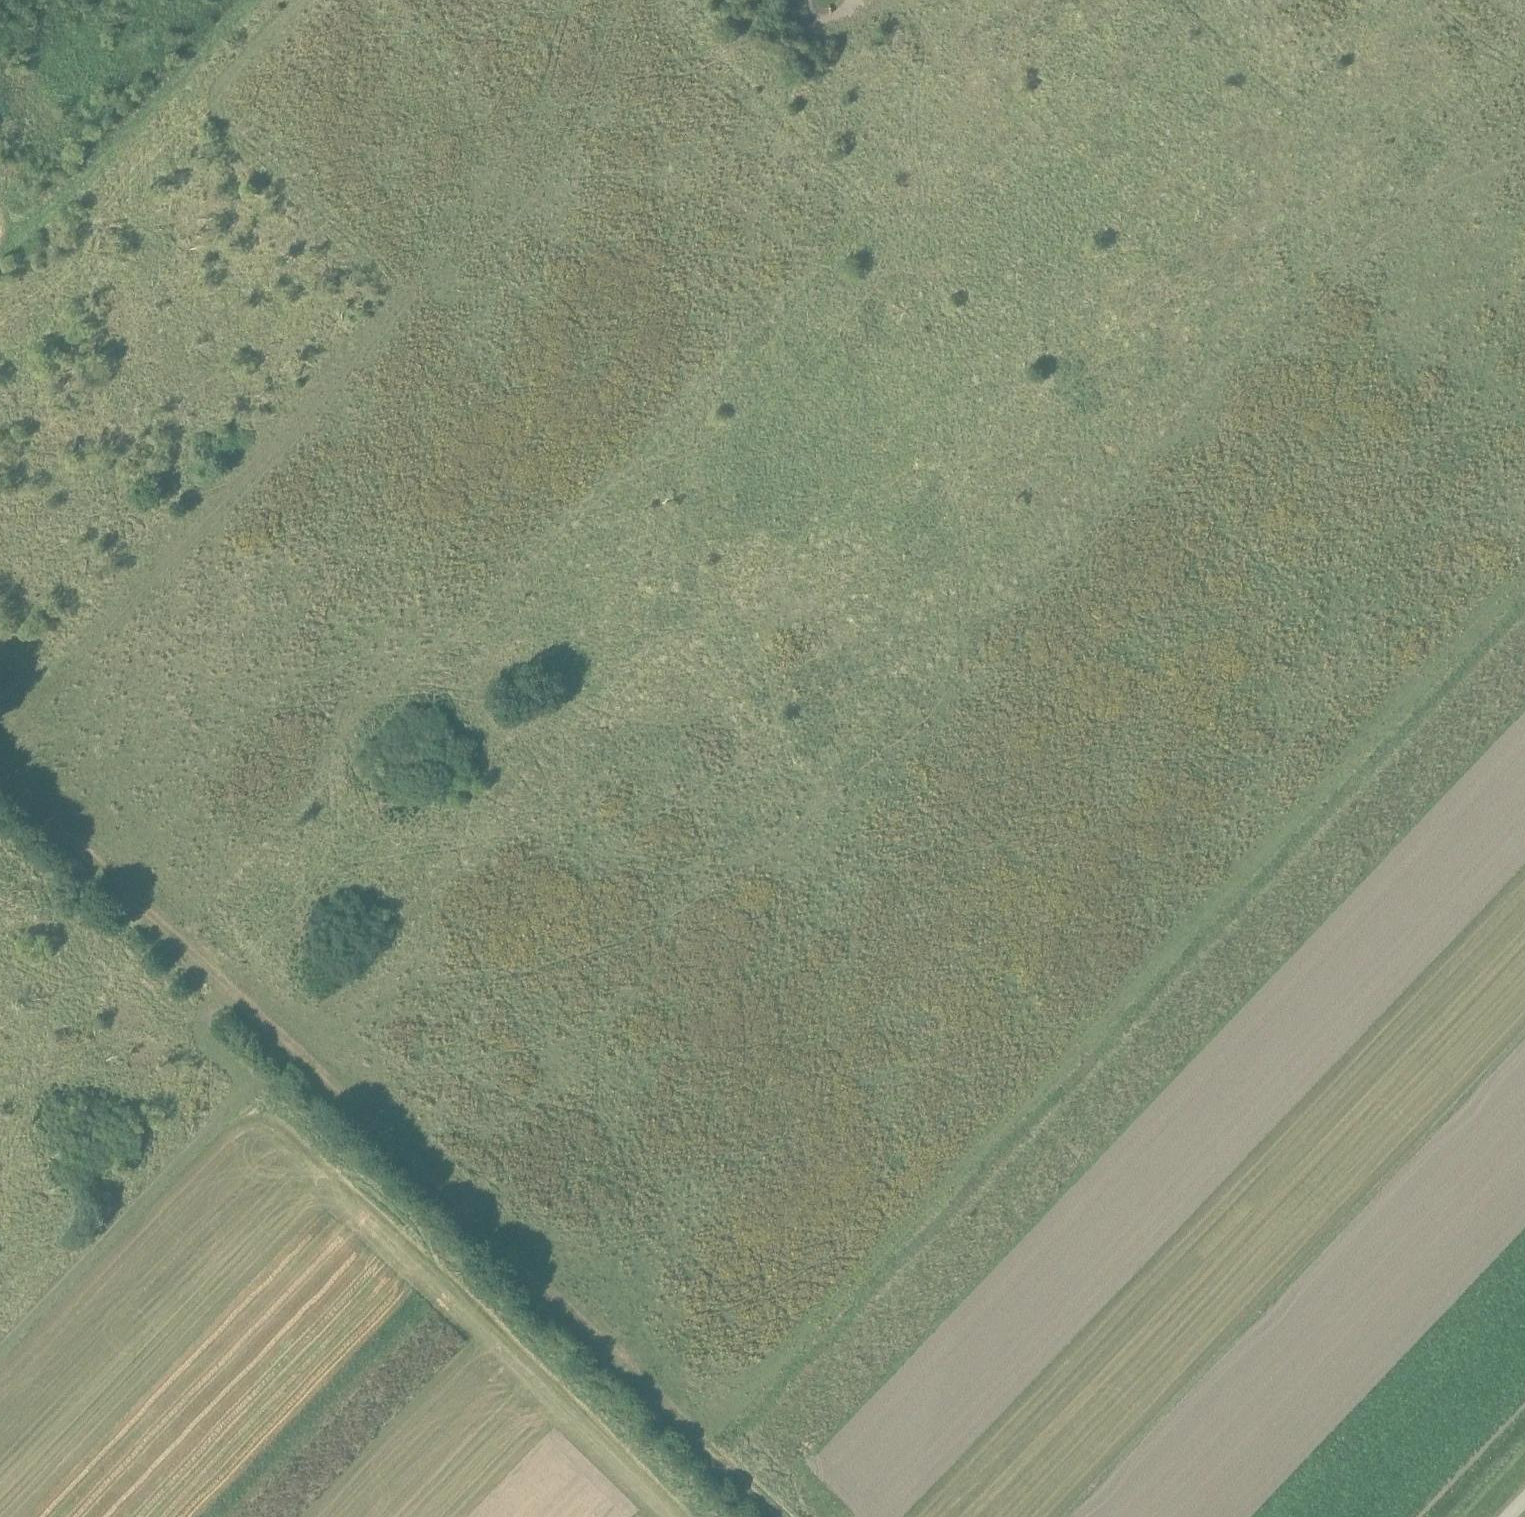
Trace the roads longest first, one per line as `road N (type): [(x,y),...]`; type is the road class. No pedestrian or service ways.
road 1 (track): [(0,781),(224,996),(193,1027),(712,1516)]
road 2 (track): [(14,235),(242,0)]
road 3 (track): [(679,1420),(782,1516)]

